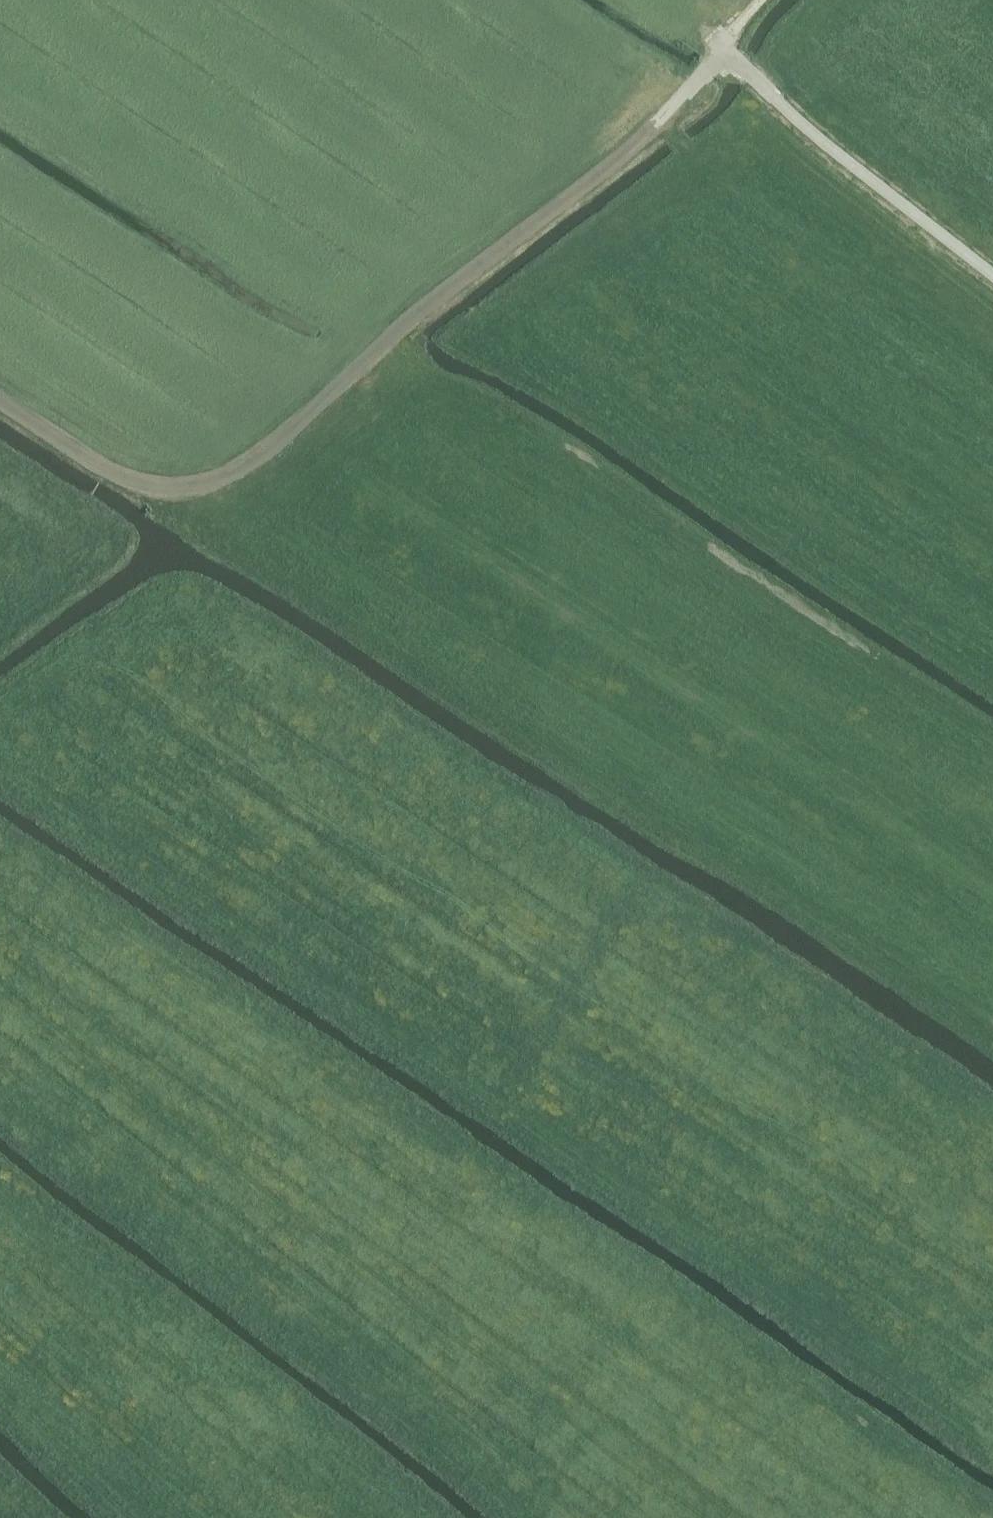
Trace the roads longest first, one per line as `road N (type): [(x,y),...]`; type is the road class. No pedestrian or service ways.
road 1 (track): [(0,402),(124,478),(183,497),(214,482),(580,188),(729,51)]
road 2 (track): [(992,278),(750,76),(729,51),(729,38),(763,0)]
road 3 (track): [(0,762),(129,856)]

